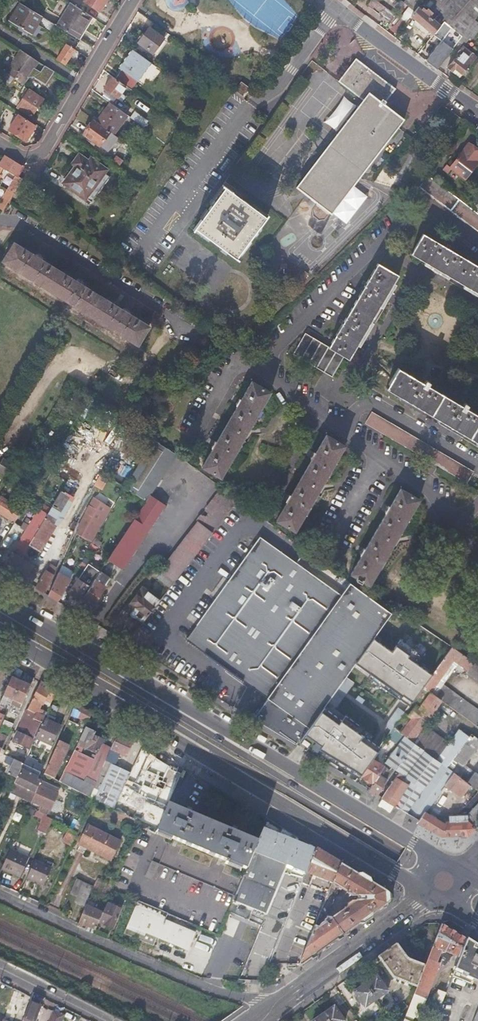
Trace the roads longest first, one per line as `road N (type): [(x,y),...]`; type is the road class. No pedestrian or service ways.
road 1 (primary): [(477,897),(25,615)]
road 2 (primary): [(457,873),(25,615)]
road 3 (residential): [(281,1001),(256,1001),(122,949),(0,892)]
road 4 (residential): [(256,364),(418,207),(477,240)]
road 5 (primary): [(229,760),(477,908)]
road 6 (primary): [(11,636),(229,760)]
road 7 (primary): [(11,636),(223,768)]
road 8 (primary): [(223,768),(427,896)]
road 9 (residential): [(0,144),(32,158),(44,150),(133,0)]
road 10 (residential): [(328,0),(477,111)]
road 11 (primary): [(281,1001),(427,896)]
road 12 (residential): [(339,424),(371,403),(477,469)]
road 13 (residential): [(452,528),(436,495),(339,424)]

